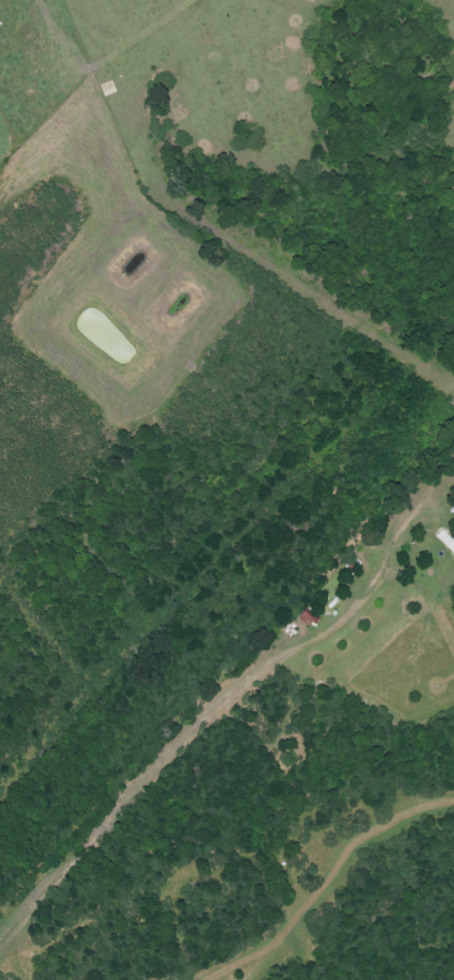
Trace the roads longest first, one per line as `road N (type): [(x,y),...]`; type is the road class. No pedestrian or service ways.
road 1 (track): [(40,0),(78,52),(99,56),(194,0)]
road 2 (residential): [(0,909),(111,791)]

